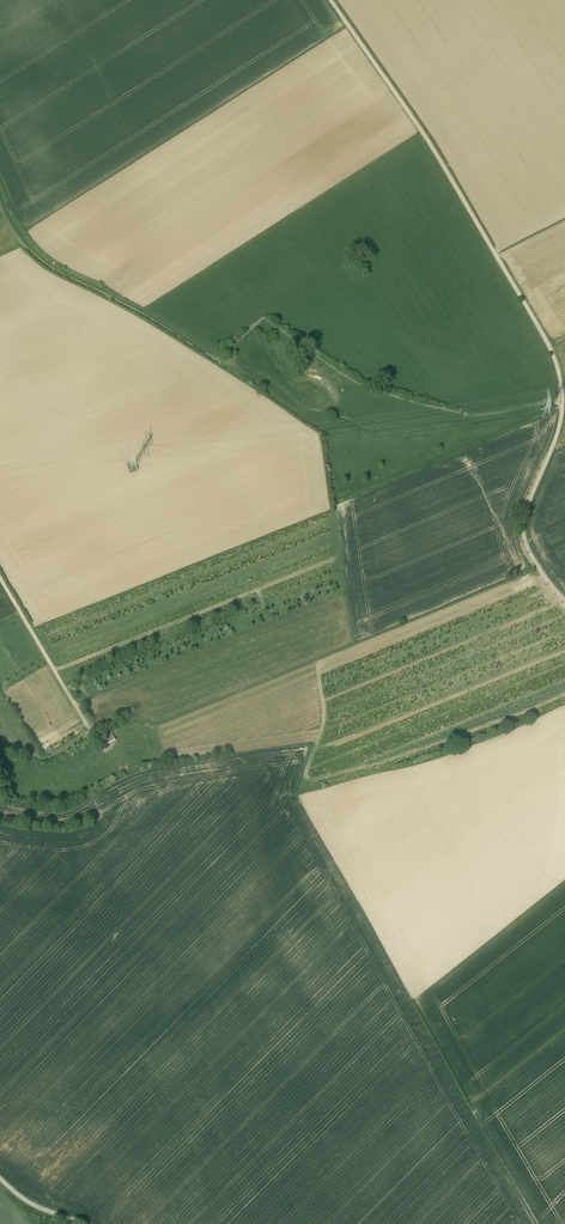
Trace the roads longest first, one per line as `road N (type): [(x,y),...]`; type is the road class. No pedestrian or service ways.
road 1 (unclassified): [(564,601),(534,560),(523,528),(561,420),(553,355),(430,144),(330,0)]
road 2 (track): [(0,209),(51,270),(216,359)]
road 3 (track): [(104,751),(0,577)]

